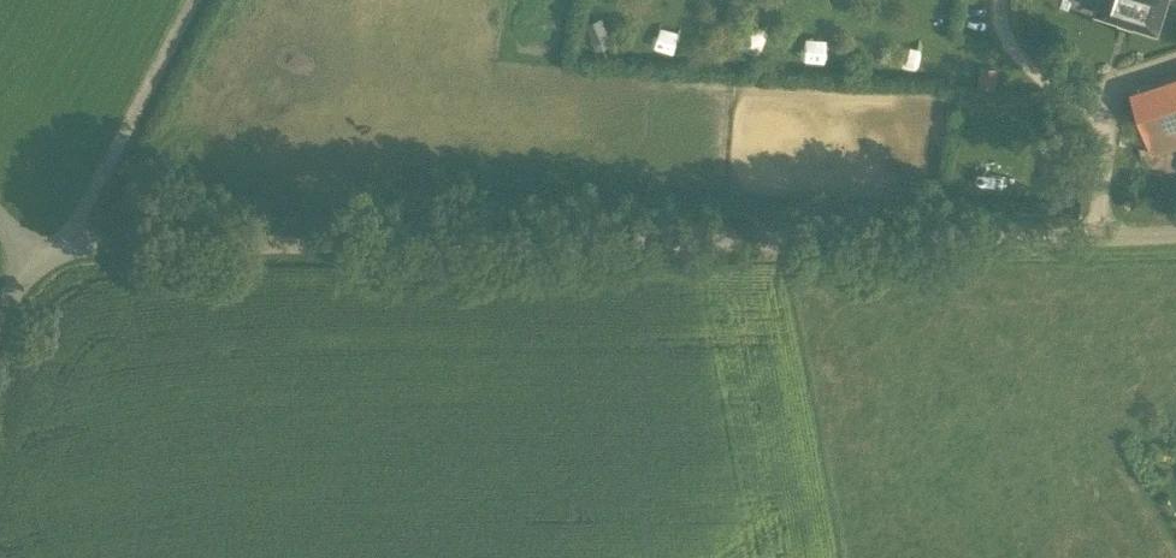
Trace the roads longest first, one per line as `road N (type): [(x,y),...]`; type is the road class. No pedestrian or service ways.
road 1 (unclassified): [(63,247),(1175,232)]
road 2 (track): [(1093,235),(1114,159),(1115,108),(1014,55),(1001,0)]
road 3 (unclassified): [(63,247),(197,0)]

